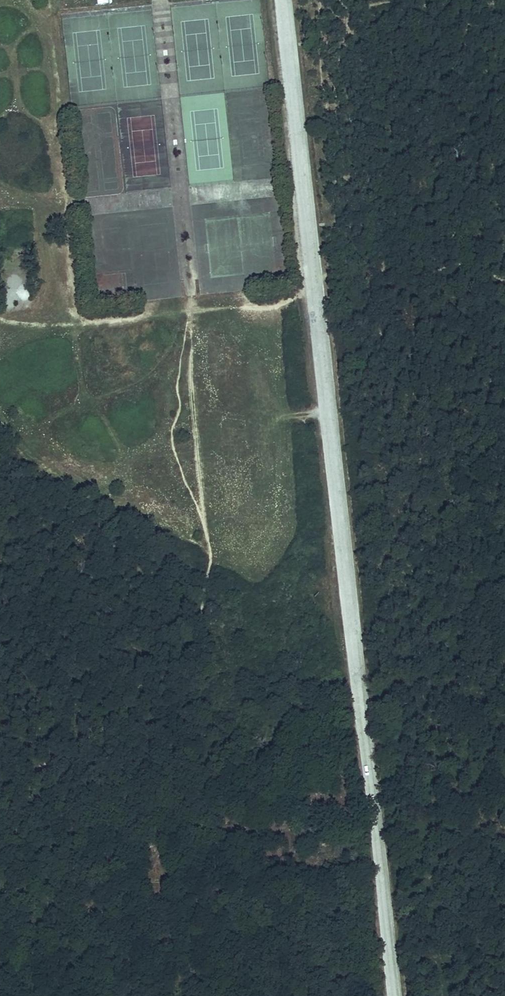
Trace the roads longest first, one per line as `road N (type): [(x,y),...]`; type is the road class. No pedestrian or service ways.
road 1 (unclassified): [(282,0),(395,995)]

